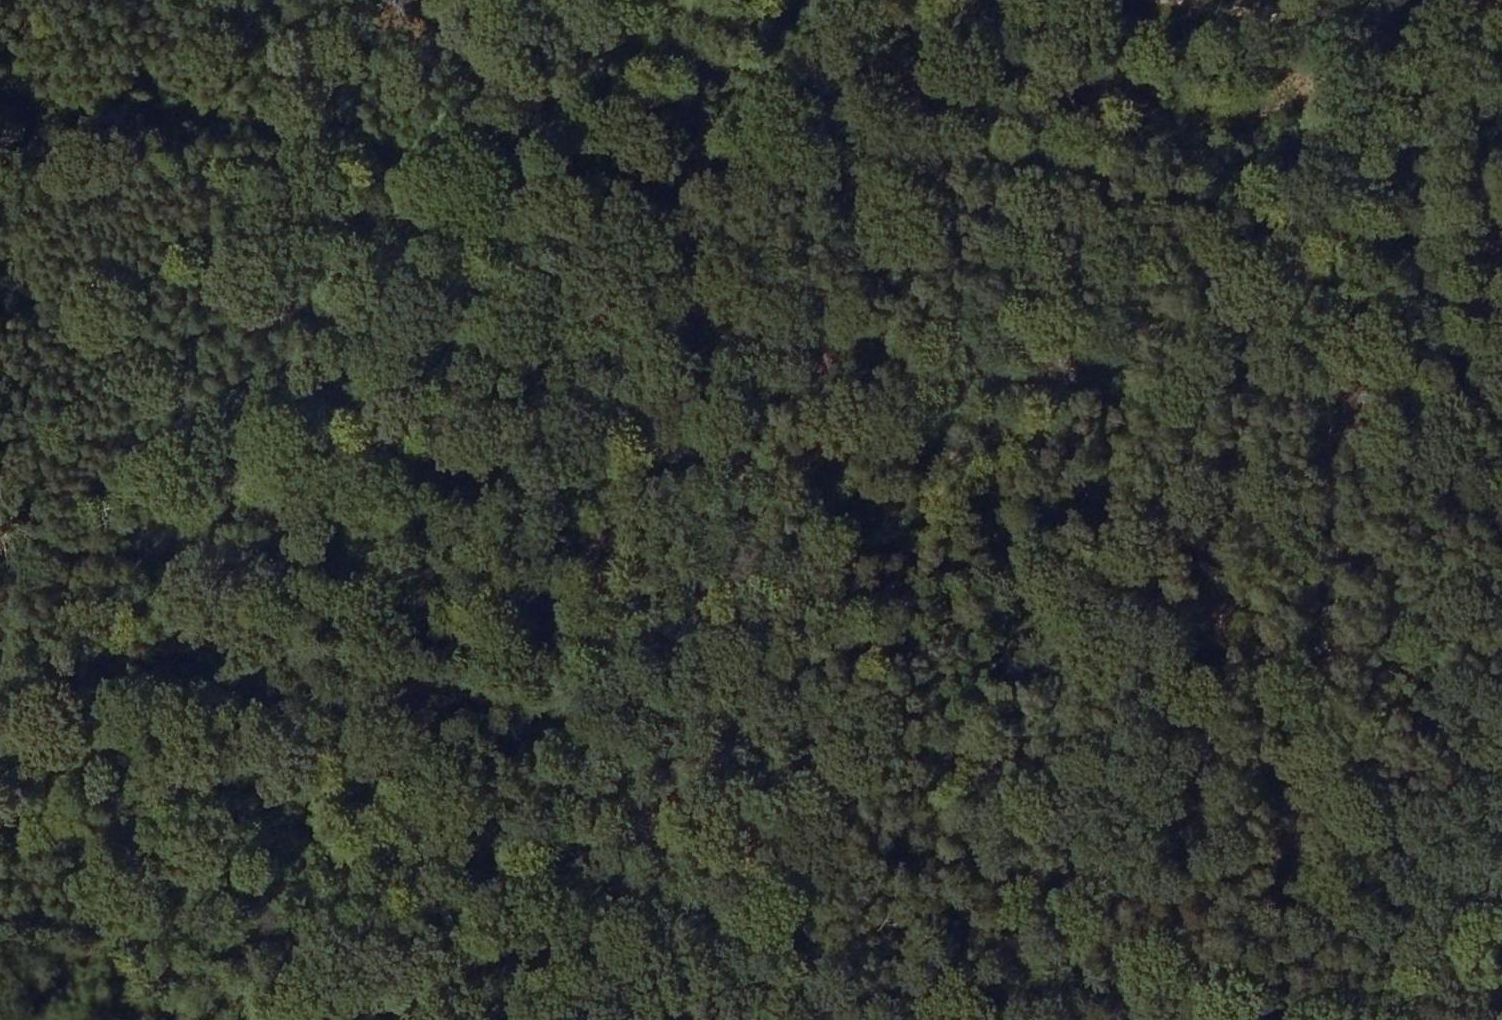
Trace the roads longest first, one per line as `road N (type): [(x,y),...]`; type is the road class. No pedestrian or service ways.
road 1 (track): [(1136,0),(1501,63)]

